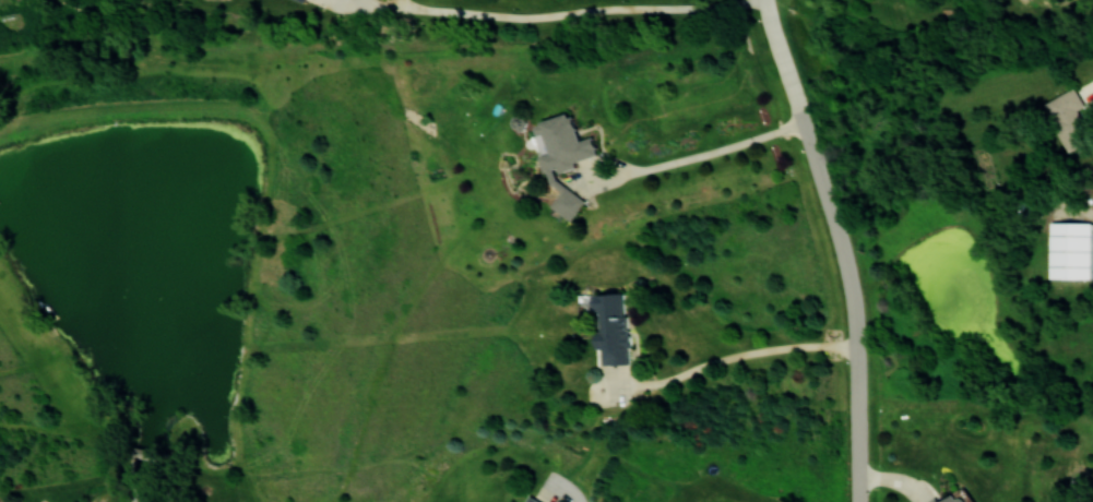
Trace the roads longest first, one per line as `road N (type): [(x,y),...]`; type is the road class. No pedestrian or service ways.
road 1 (residential): [(860,501),(853,295),(800,108)]

